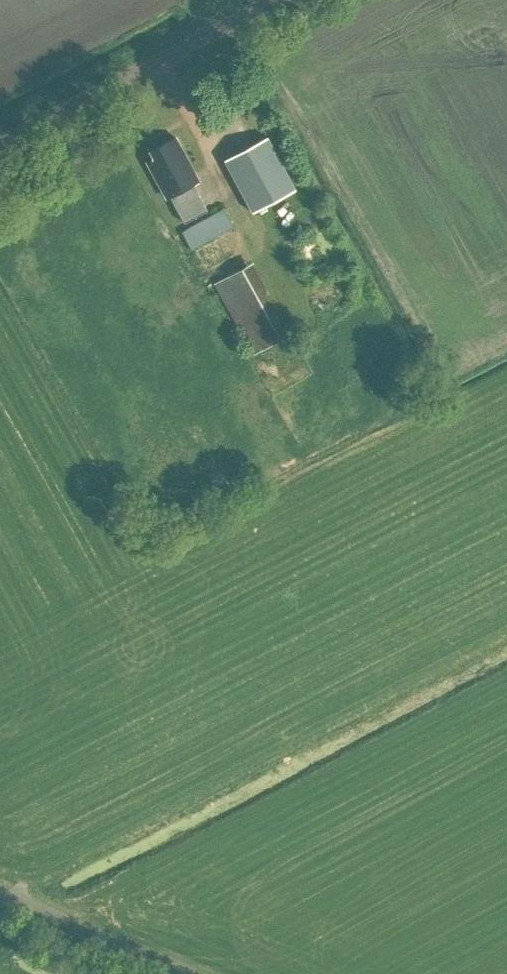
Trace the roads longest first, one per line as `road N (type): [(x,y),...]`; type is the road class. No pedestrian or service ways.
road 1 (unclassified): [(0,147),(277,0)]
road 2 (unclassified): [(210,973),(0,889)]

